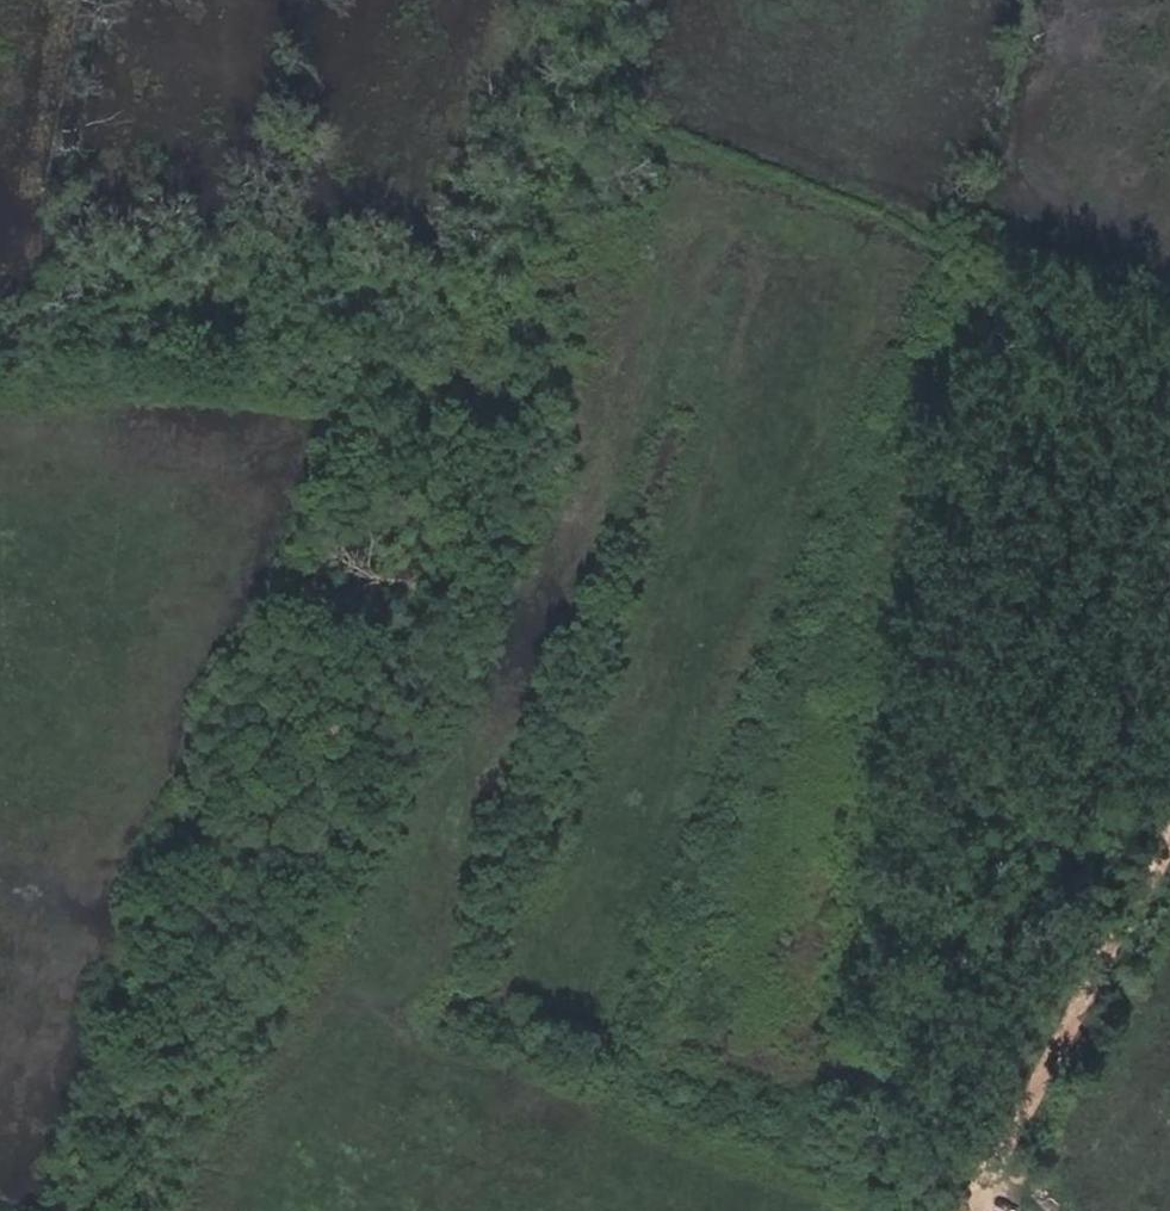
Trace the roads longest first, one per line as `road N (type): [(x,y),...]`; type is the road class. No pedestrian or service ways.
road 1 (unclassified): [(1169,865),(954,1210)]

